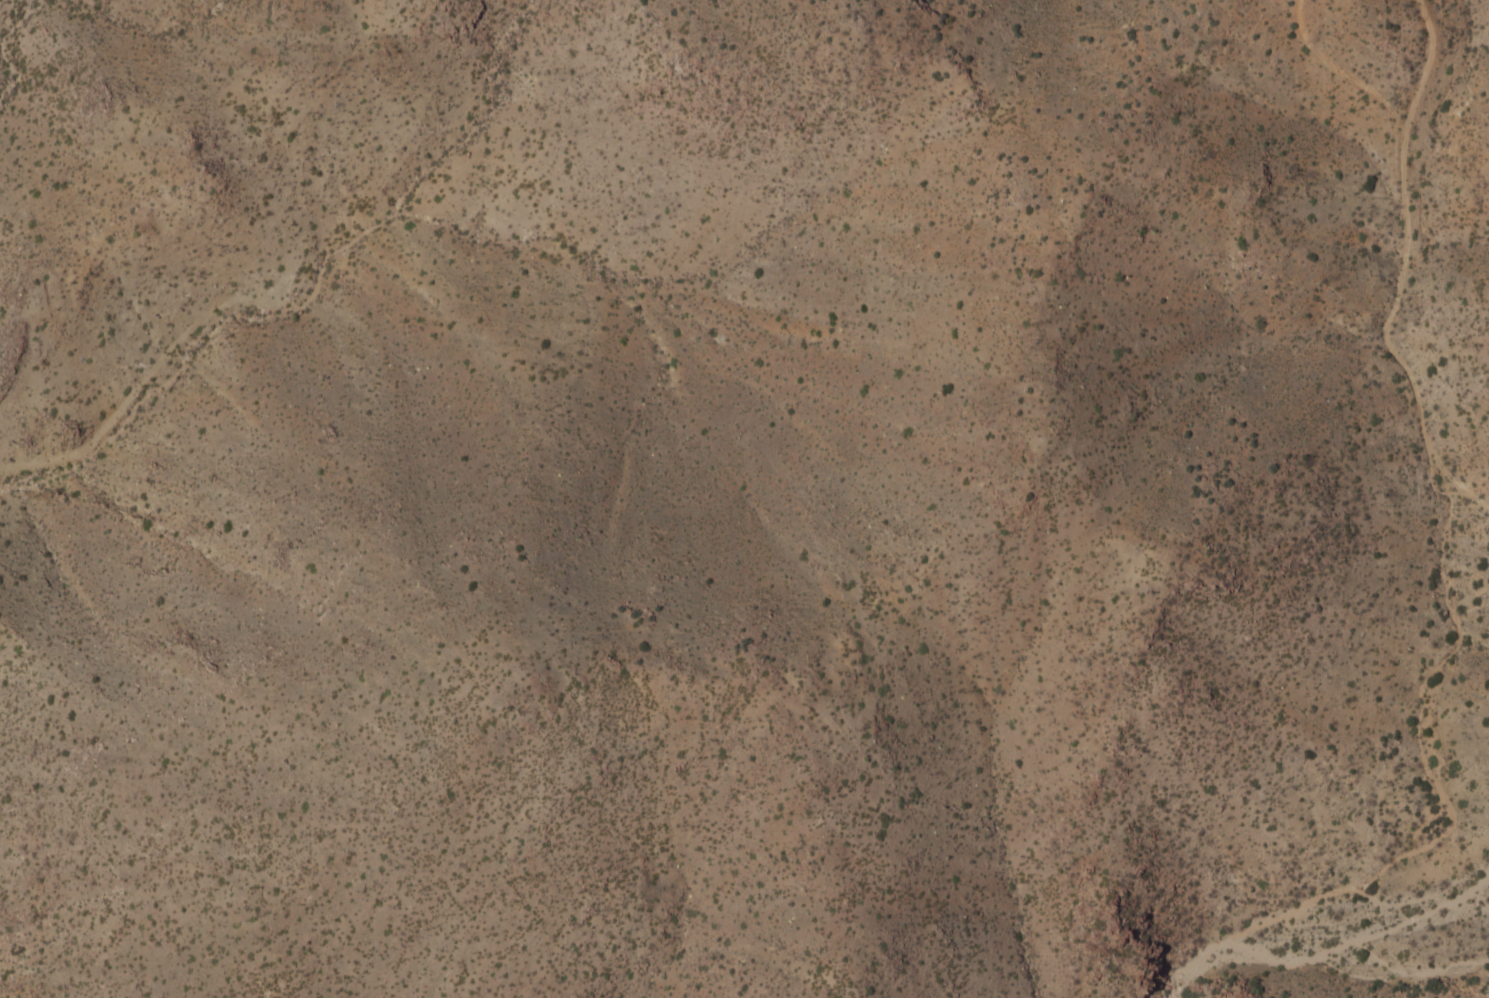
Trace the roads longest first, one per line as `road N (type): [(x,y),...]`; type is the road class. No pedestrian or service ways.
road 1 (track): [(1419,0),(1444,44),(1407,131),(1393,327),(1449,461),(1488,498)]

